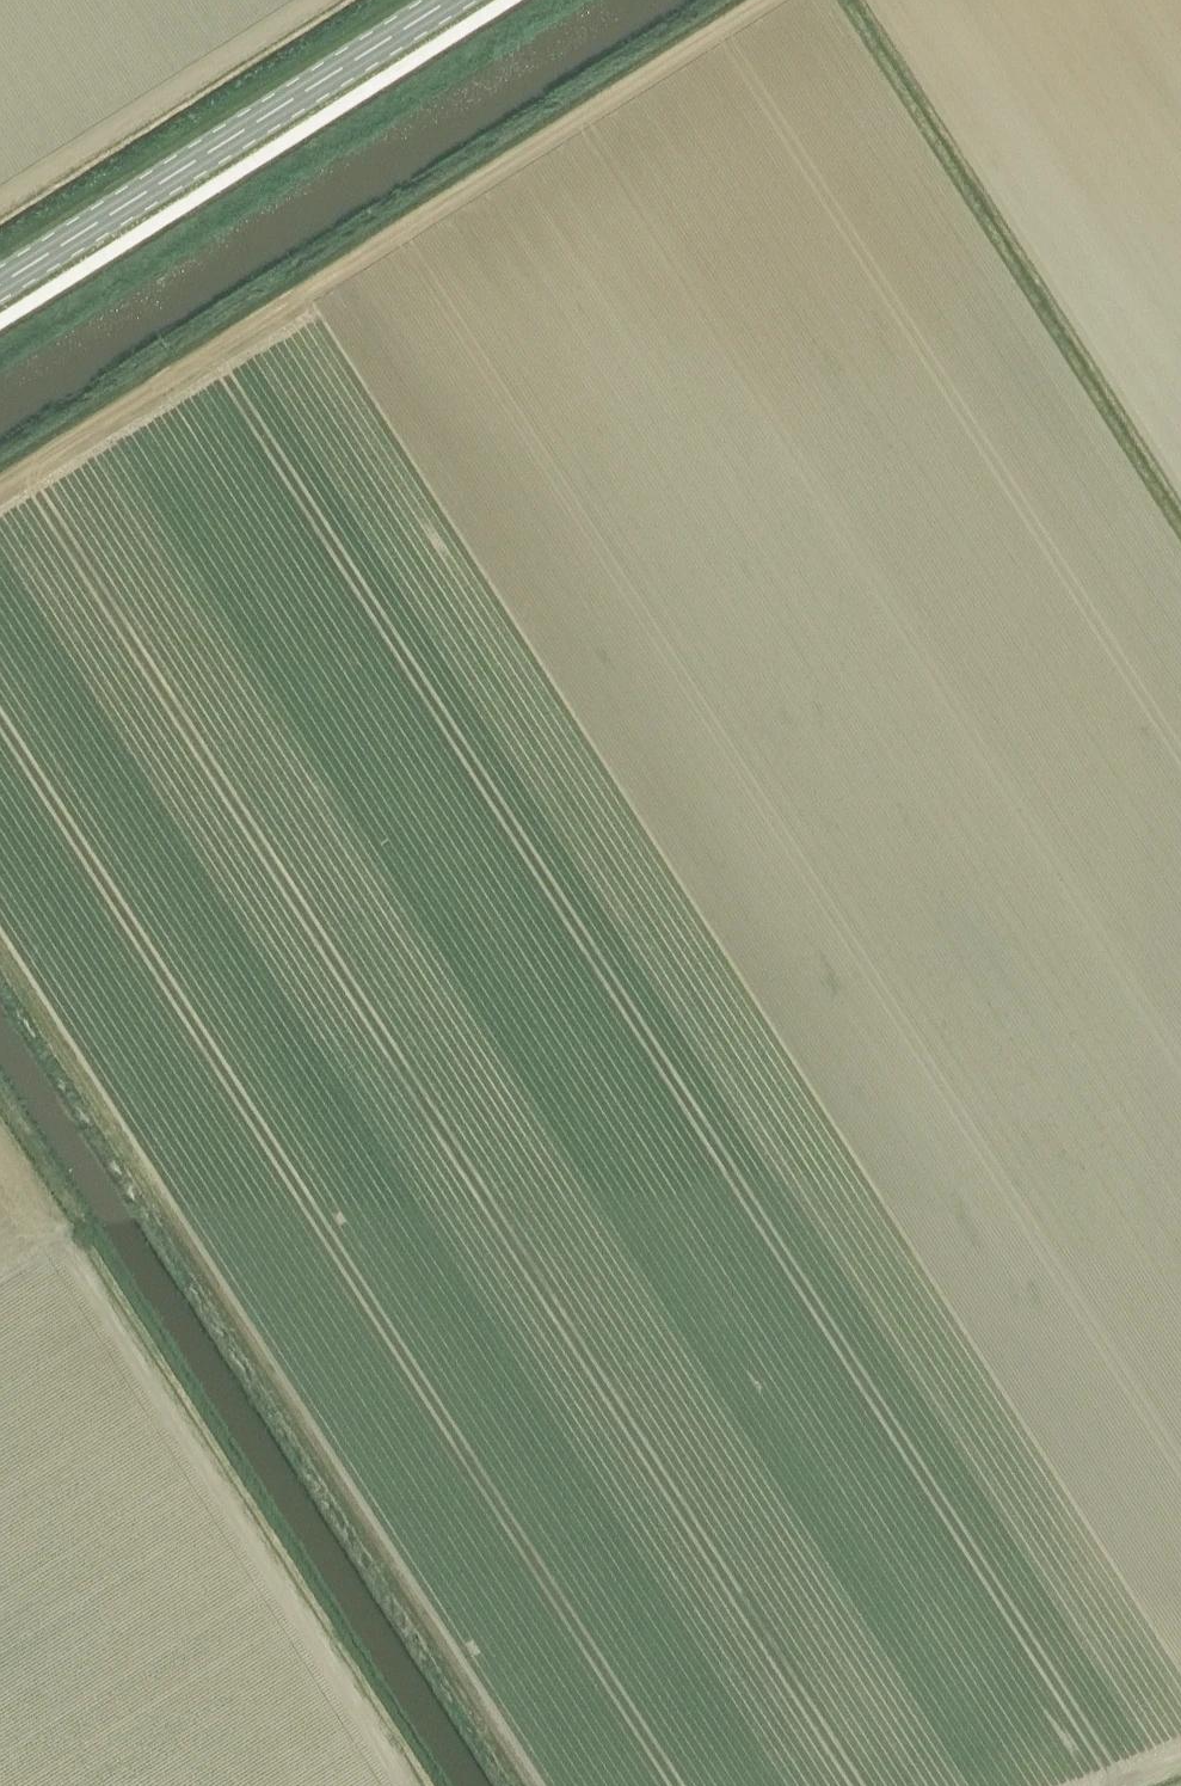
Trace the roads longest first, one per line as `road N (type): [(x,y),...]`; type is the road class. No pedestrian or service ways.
road 1 (secondary): [(0,285),(452,0)]

